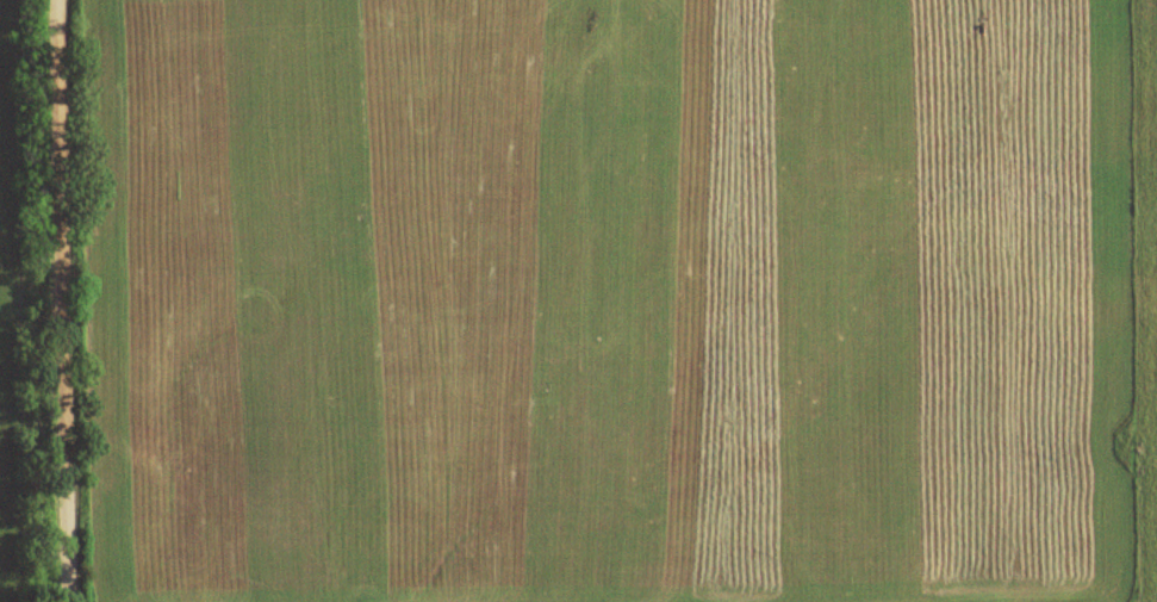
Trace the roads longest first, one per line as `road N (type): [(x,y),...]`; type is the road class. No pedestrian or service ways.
road 1 (residential): [(60,0),(63,601)]

